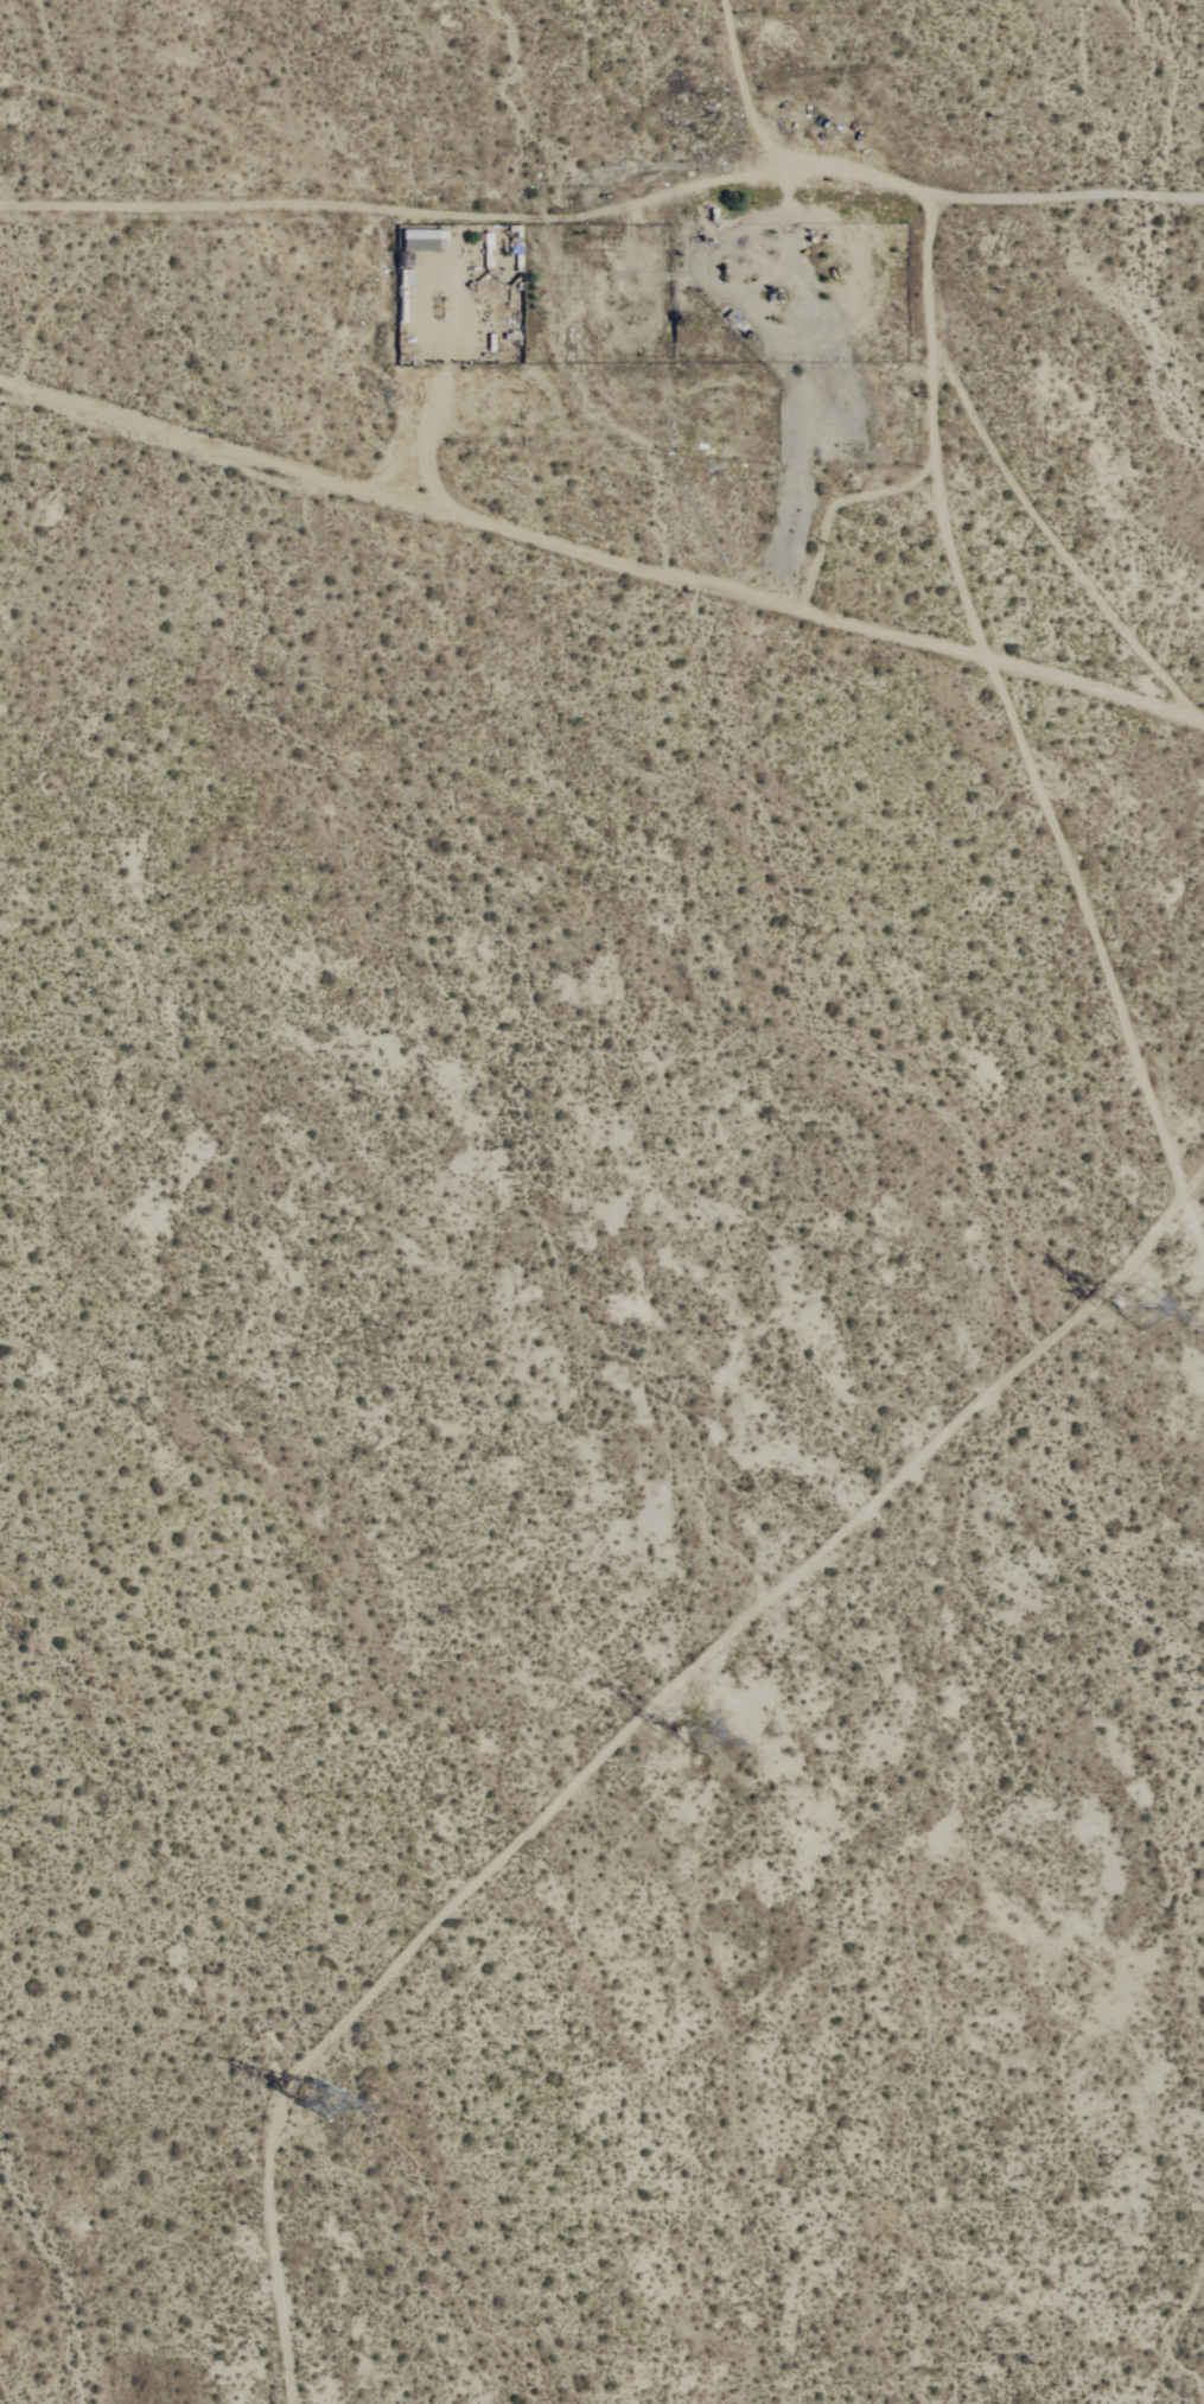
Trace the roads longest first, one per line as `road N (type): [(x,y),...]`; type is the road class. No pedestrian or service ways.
road 1 (track): [(1203,735),(386,492),(0,388)]
road 2 (track): [(1203,194),(947,196),(790,159),(591,210),(520,215),(246,203),(0,204)]

